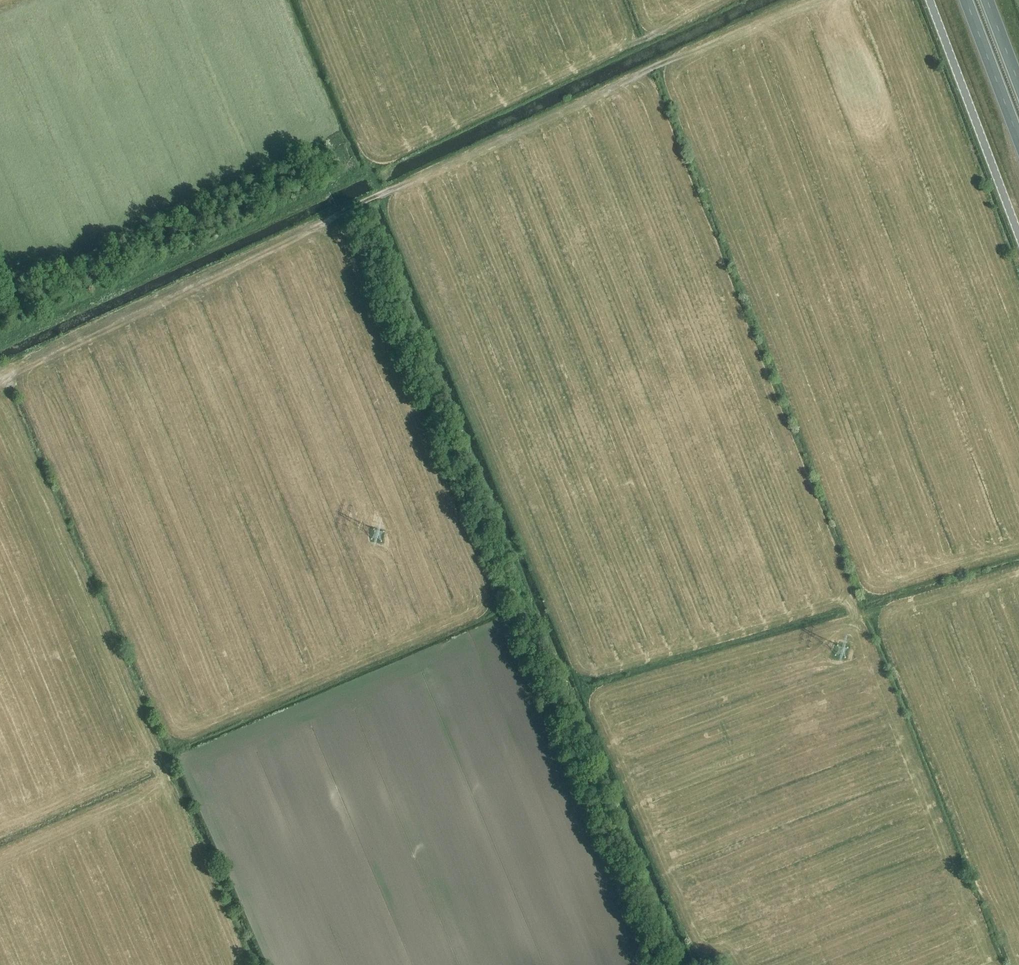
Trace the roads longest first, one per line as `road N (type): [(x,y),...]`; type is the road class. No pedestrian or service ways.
road 1 (unclassified): [(1018,236),(930,0)]
road 2 (trunk): [(966,0),(1018,139)]

